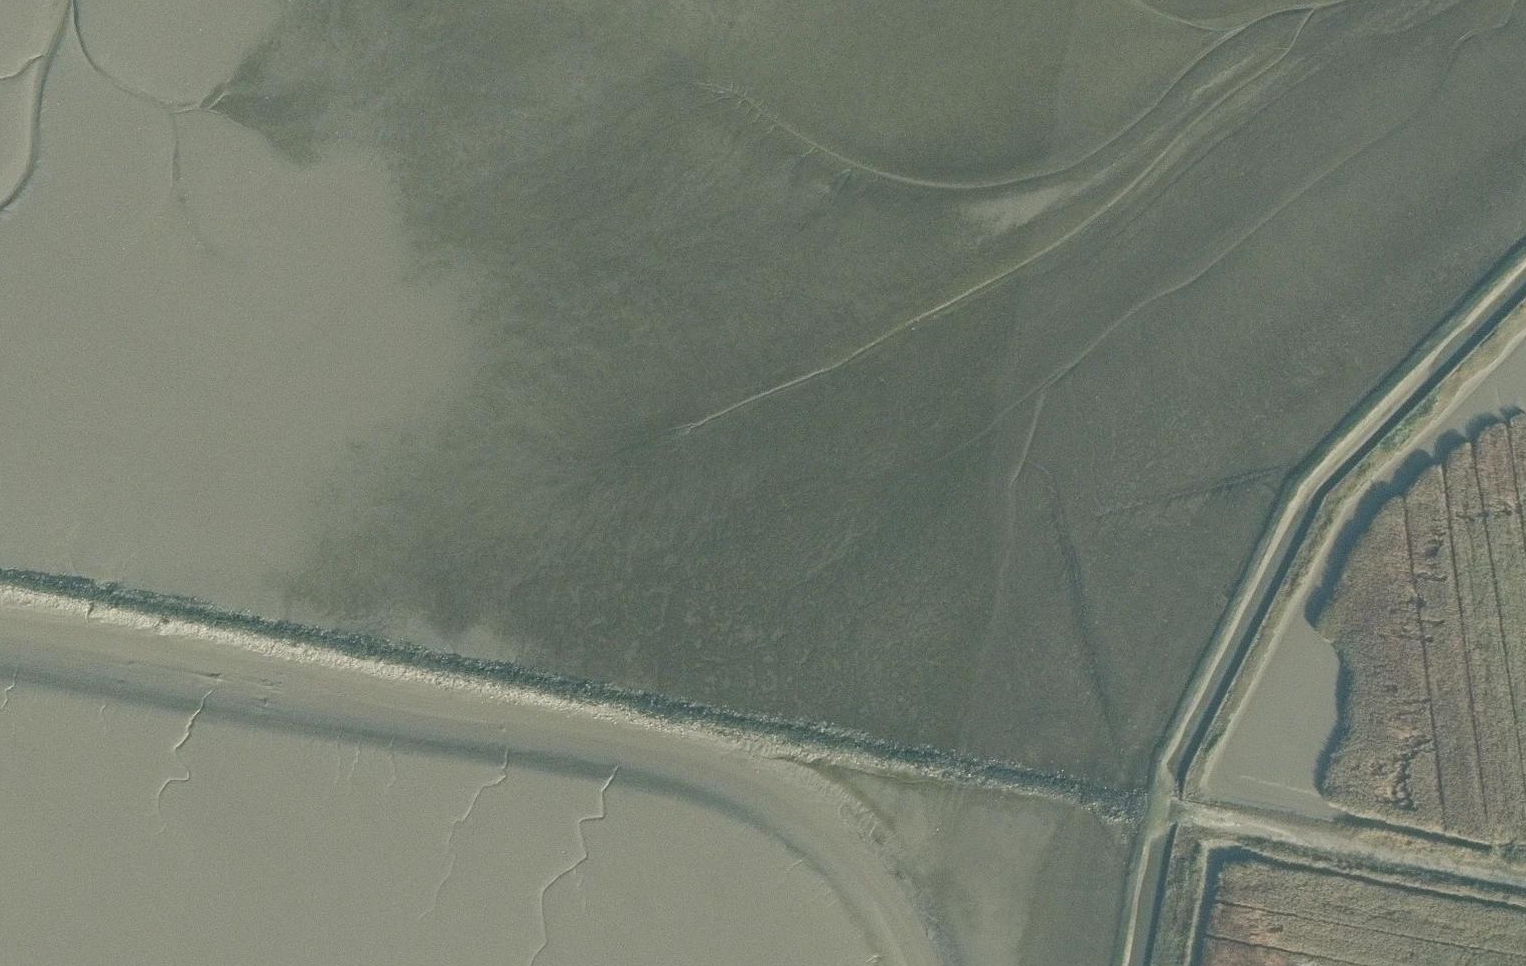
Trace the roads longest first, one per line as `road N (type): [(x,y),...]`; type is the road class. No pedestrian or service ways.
road 1 (track): [(1525,884),(1158,810)]

